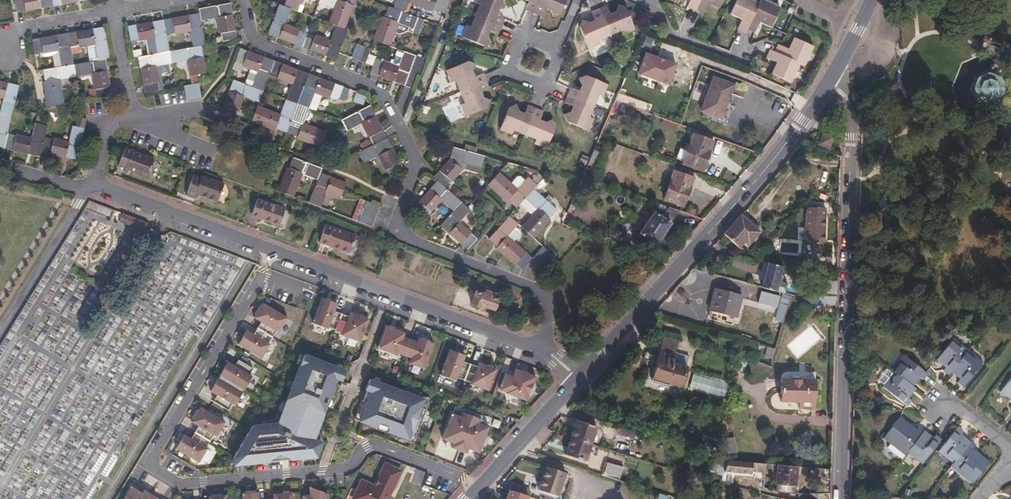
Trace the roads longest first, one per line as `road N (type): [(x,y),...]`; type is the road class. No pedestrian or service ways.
road 1 (residential): [(482,486),(369,443),(320,472),(186,480),(150,457),(271,253)]
road 2 (residential): [(548,356),(549,293),(396,230),(419,162),(383,88),(261,44),(245,0)]
road 3 (residential): [(838,498),(852,110),(830,83)]
road 4 (primary): [(580,379),(765,170),(830,83)]
road 5 (residential): [(271,253),(548,356)]
road 6 (residential): [(90,191),(271,253)]
road 7 (residential): [(90,191),(0,337)]
road 8 (primary): [(482,486),(580,379)]
road 9 (residential): [(559,46),(546,89),(507,75),(522,34)]
road 10 (residential): [(5,50),(11,30),(115,10)]

